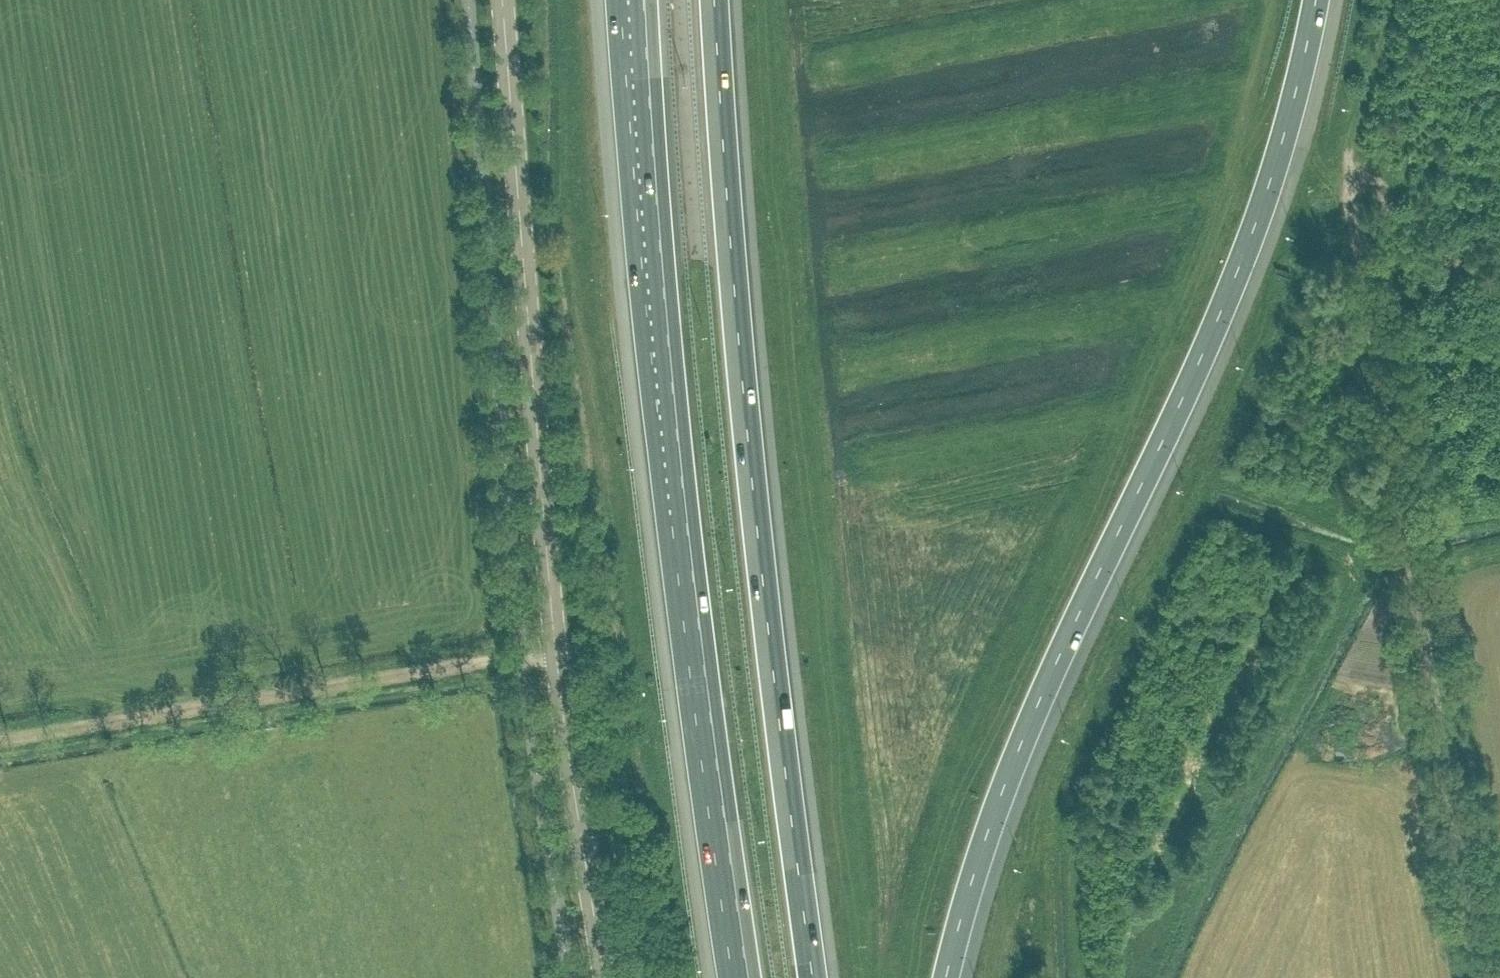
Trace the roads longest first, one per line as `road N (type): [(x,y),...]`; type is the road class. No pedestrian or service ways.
road 1 (motorway): [(948,977),(1017,751),(1245,256),(1319,0)]
road 2 (motorway): [(637,0),(652,244),(709,790),(740,977)]
road 3 (tertiary): [(605,977),(558,651),(504,0)]
road 4 (motorway): [(810,977),(752,489),(714,0)]
road 5 (track): [(0,741),(558,651)]
road 6 (track): [(1475,977),(1407,574)]

